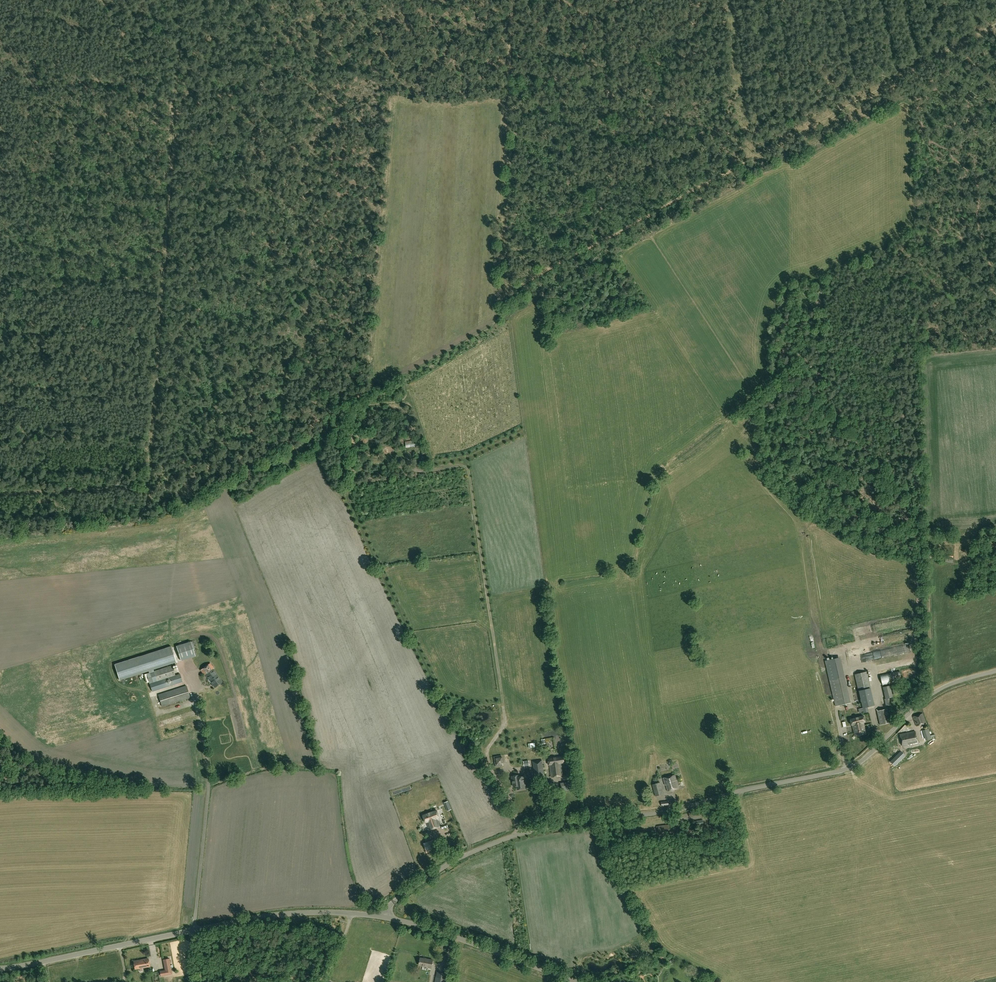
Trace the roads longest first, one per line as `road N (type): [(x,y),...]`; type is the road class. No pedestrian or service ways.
road 1 (unclassified): [(385,916),(443,868),(512,837),(673,811),(851,768),(936,691),(995,672)]
road 2 (track): [(500,305),(995,26)]
road 3 (track): [(180,0),(148,491)]
road 4 (track): [(500,305),(500,320),(404,376),(408,394),(395,404),(346,410),(161,515),(148,491)]
road 5 (track): [(408,461),(421,472),(468,469),(506,724),(487,750),(489,767),(515,808),(519,834)]
road 6 (unclassified): [(0,969),(269,917),(353,914)]
road 7 (track): [(511,0),(500,305)]
road 8 (unclassified): [(566,981),(385,916)]
road 9 (track): [(148,491),(0,492)]

